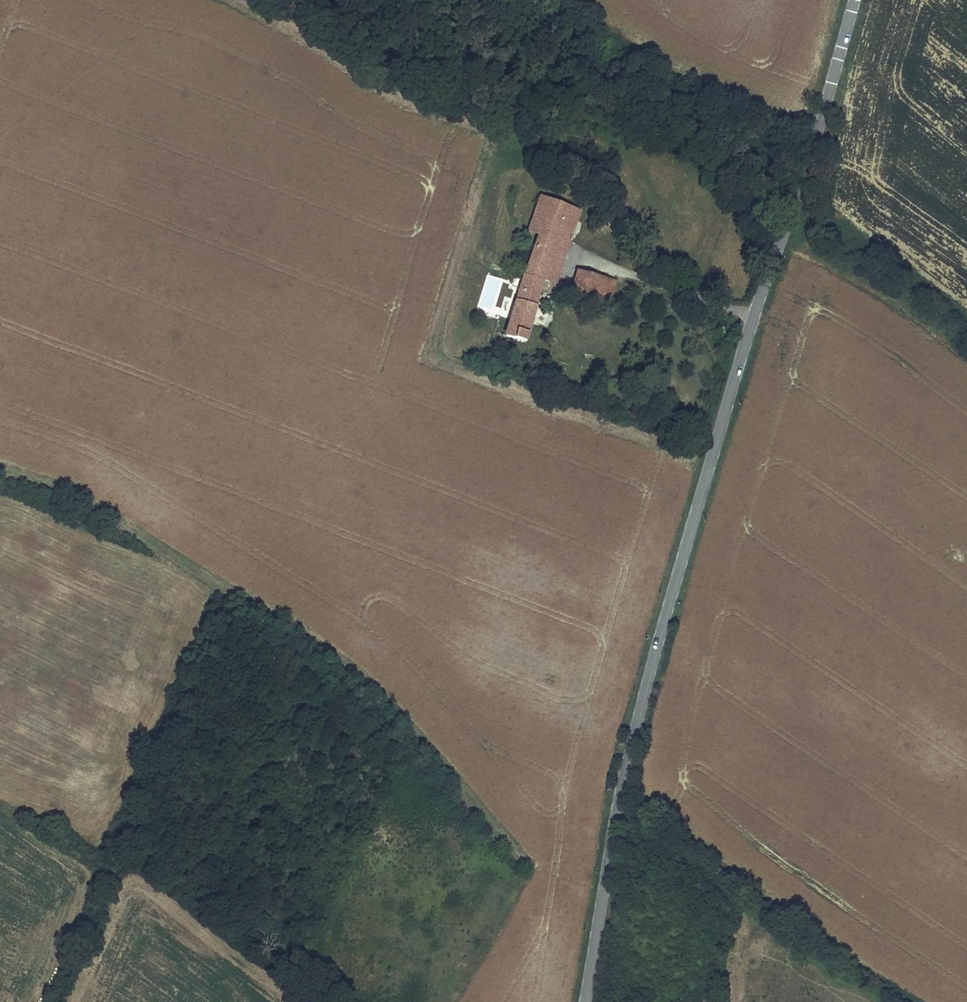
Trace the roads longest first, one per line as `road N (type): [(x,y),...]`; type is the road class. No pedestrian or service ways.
road 1 (unclassified): [(855,0),(639,716),(585,1001)]

